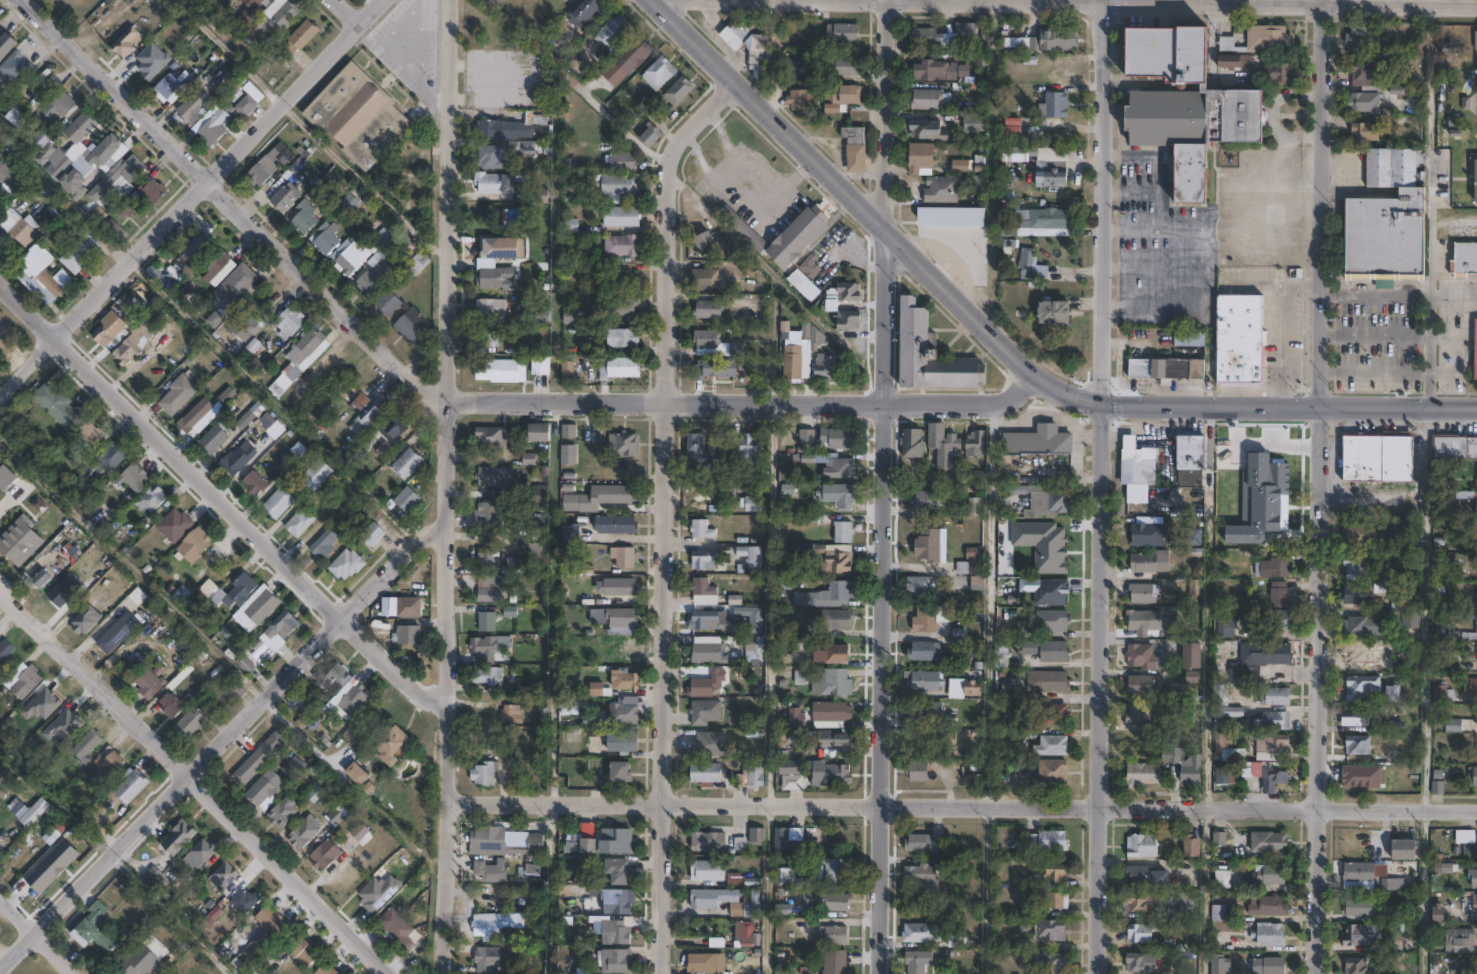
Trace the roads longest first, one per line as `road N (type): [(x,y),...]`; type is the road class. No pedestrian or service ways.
road 1 (residential): [(1036,378),(1002,400),(977,403),(458,400),(428,393),(18,0)]
road 2 (residential): [(1476,810),(442,803)]
road 3 (residential): [(875,973),(885,0)]
road 4 (residential): [(441,973),(449,0)]
road 5 (residential): [(1097,973),(1104,0)]
road 6 (residential): [(1318,973),(1321,0)]
road 7 (residential): [(660,973),(669,159),(678,134),(736,80)]
road 8 (residential): [(1476,3),(746,0)]
road 9 (residential): [(0,966),(444,517)]
road 10 (residential): [(443,725),(0,282)]
road 11 (residential): [(386,973),(0,594)]
road 12 (tertiary): [(1036,378),(650,0)]
road 13 (residential): [(0,398),(356,27)]
road 14 (tertiary): [(1036,378),(1067,396),(1130,406),(1476,407)]

